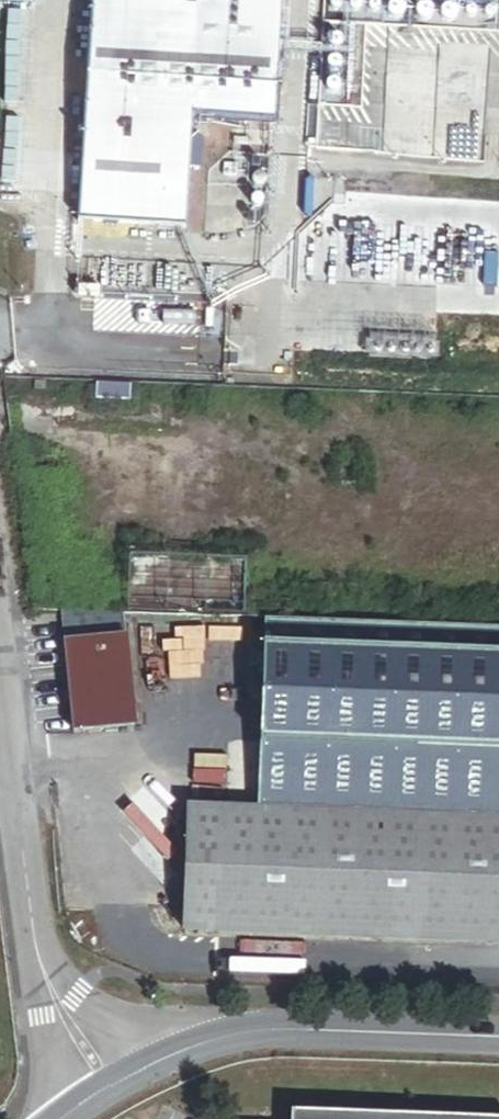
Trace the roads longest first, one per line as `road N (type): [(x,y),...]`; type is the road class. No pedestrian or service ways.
road 1 (unclassified): [(162,1055),(266,1031),(498,1040)]
road 2 (unclassified): [(38,953),(0,659)]
road 3 (unclassified): [(162,1055),(105,1022),(38,953)]
road 4 (unclassified): [(38,953),(71,1099)]

